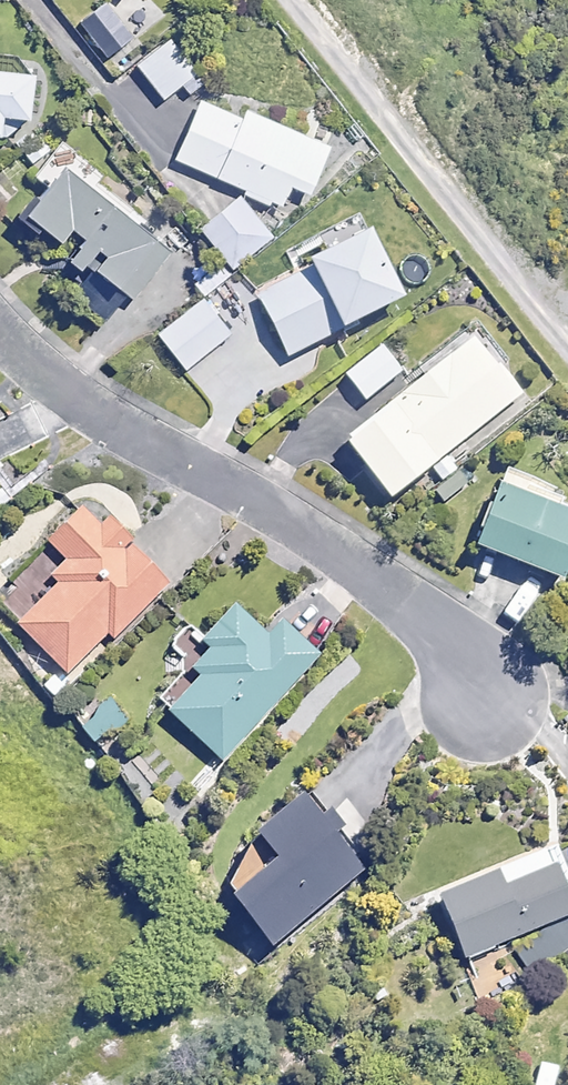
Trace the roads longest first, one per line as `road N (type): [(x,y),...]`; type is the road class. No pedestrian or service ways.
road 1 (residential): [(0,320),(40,368),(129,432),(419,608),(448,637),(478,689)]

